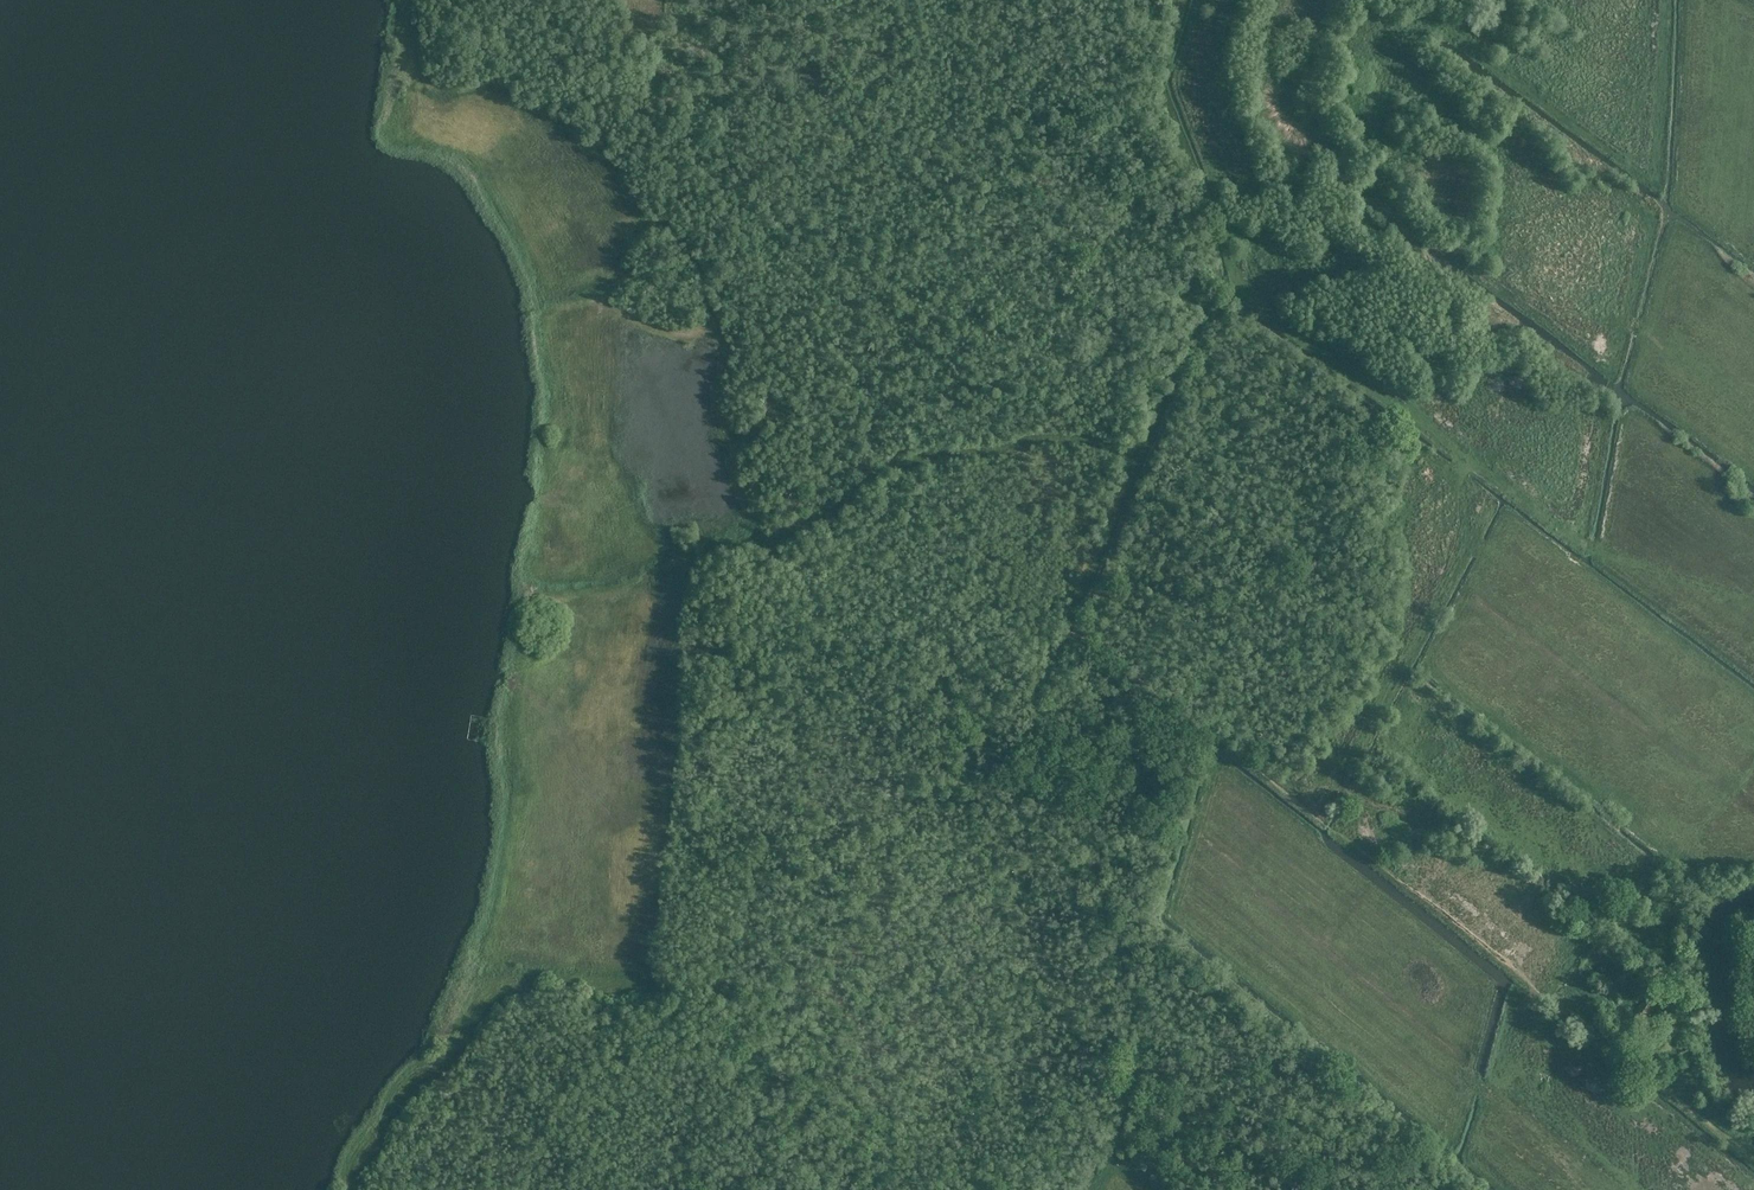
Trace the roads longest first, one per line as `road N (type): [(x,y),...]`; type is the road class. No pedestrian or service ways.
road 1 (track): [(1244,290),(1578,541),(1753,594)]

